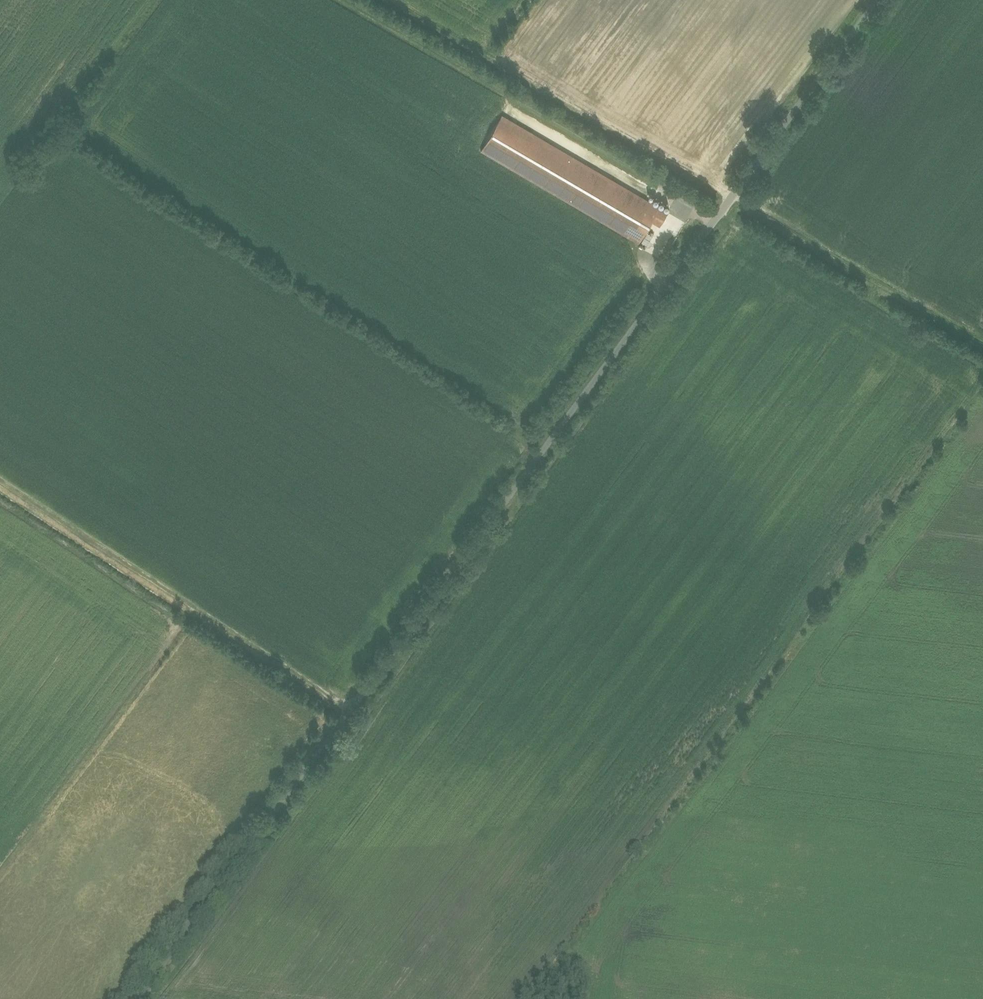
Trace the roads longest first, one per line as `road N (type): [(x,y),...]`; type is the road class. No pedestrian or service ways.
road 1 (residential): [(138,998),(878,0)]

